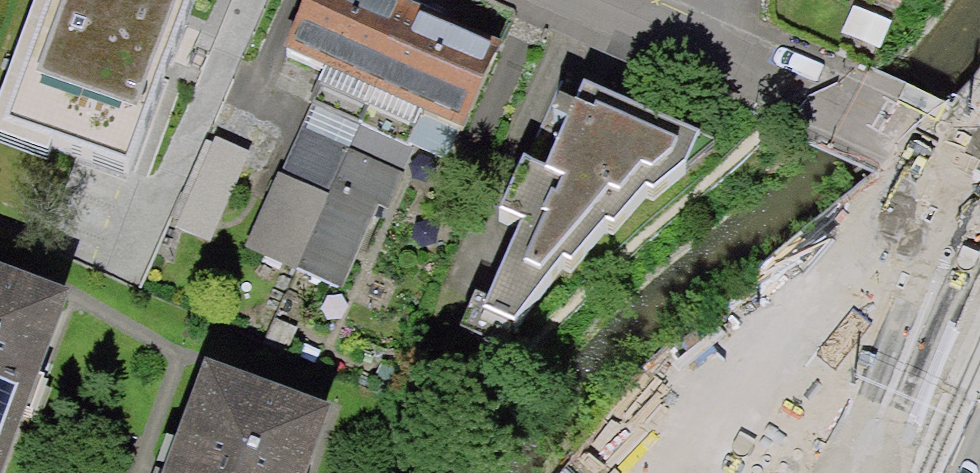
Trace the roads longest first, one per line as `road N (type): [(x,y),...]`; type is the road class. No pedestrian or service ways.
road 1 (residential): [(578,0),(831,113)]

